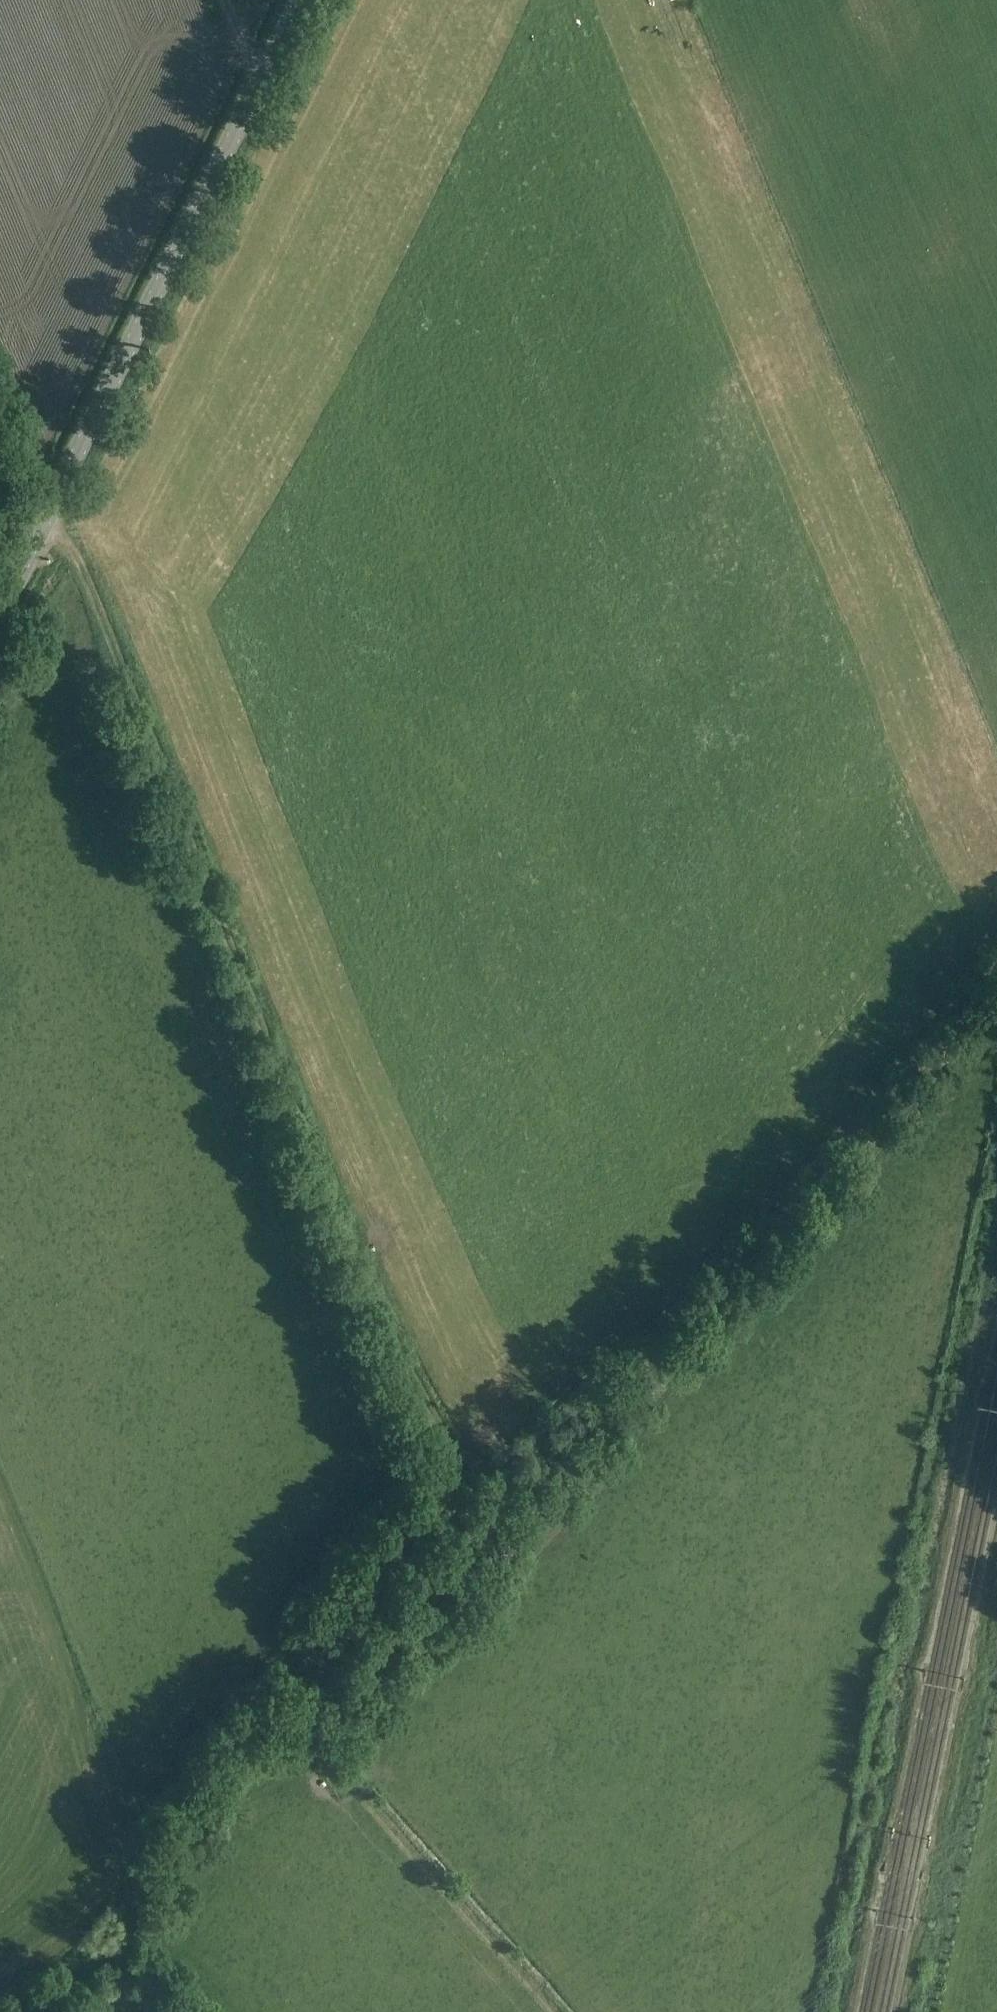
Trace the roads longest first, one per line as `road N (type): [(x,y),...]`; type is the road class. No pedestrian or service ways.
road 1 (track): [(556,2011),(364,1797),(314,1719),(317,1682),(330,1653),(439,1510),(454,1461),(385,1318),(223,927),(108,624),(71,551),(44,525)]
road 2 (tertiary): [(0,614),(304,0)]
road 3 (track): [(321,1738),(283,1736),(258,1752),(115,1937),(26,2011)]

